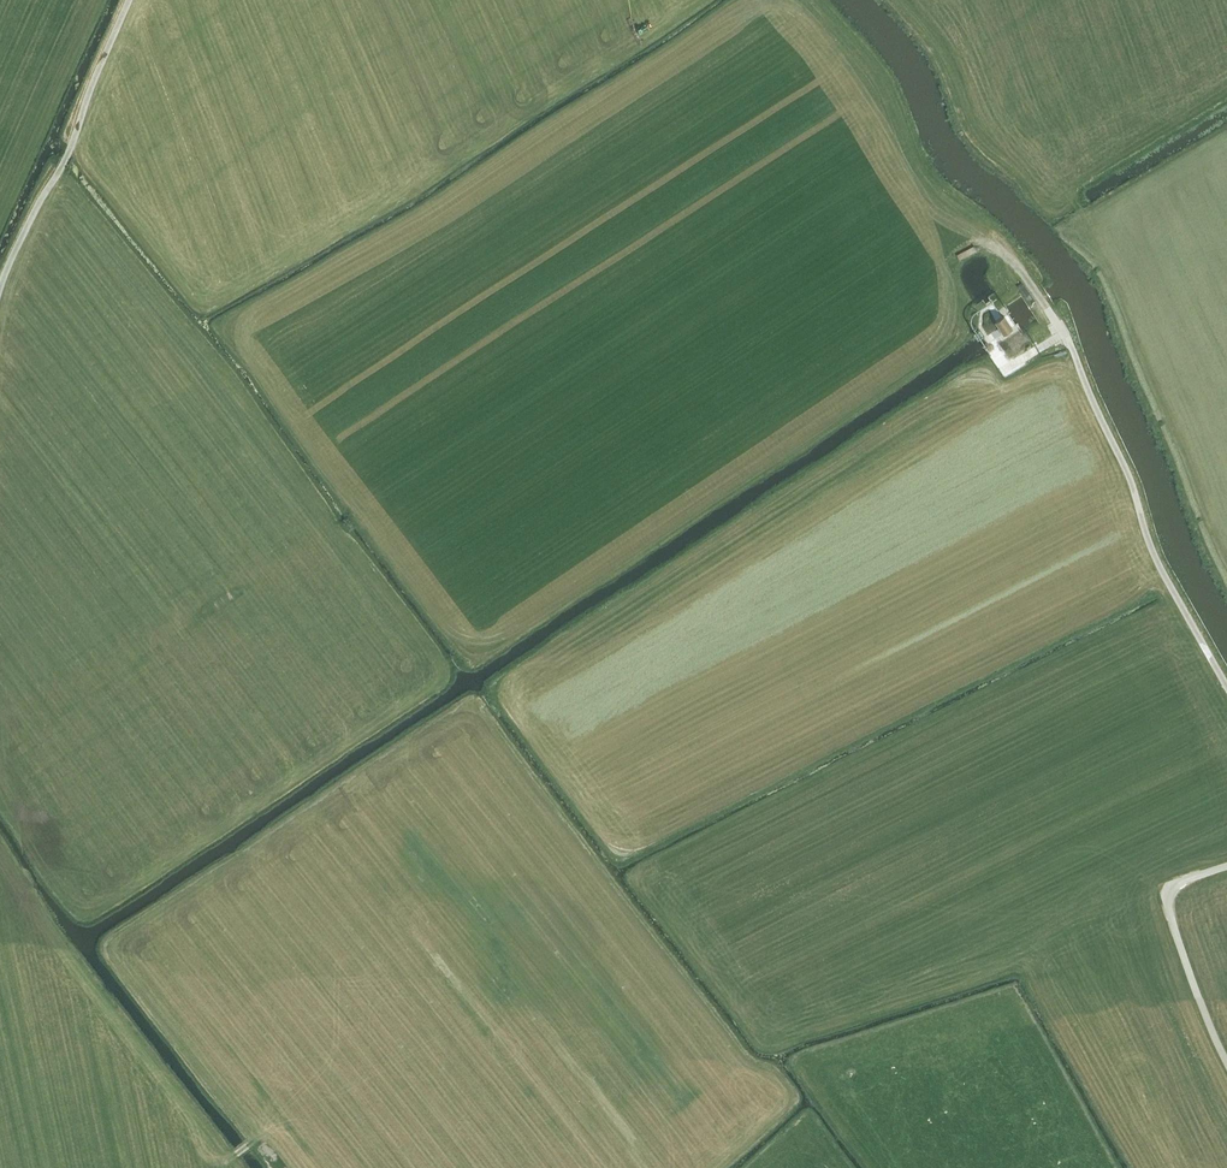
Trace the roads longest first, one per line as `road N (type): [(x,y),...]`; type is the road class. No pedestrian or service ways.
road 1 (unclassified): [(1226,686),(1166,577),(1067,338)]
road 2 (unclassified): [(1226,1063),(1168,903),(1171,887),(1226,868)]

